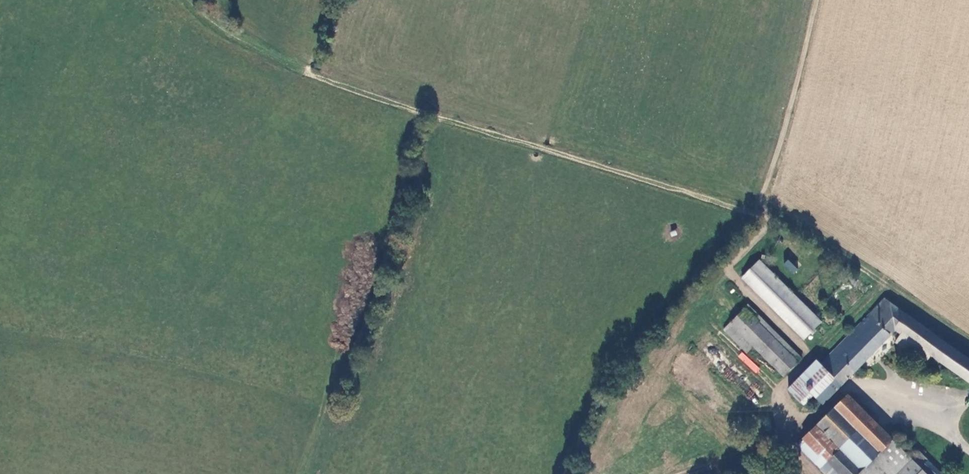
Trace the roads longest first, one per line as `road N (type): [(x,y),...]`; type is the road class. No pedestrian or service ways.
road 1 (track): [(763,208),(968,343)]

